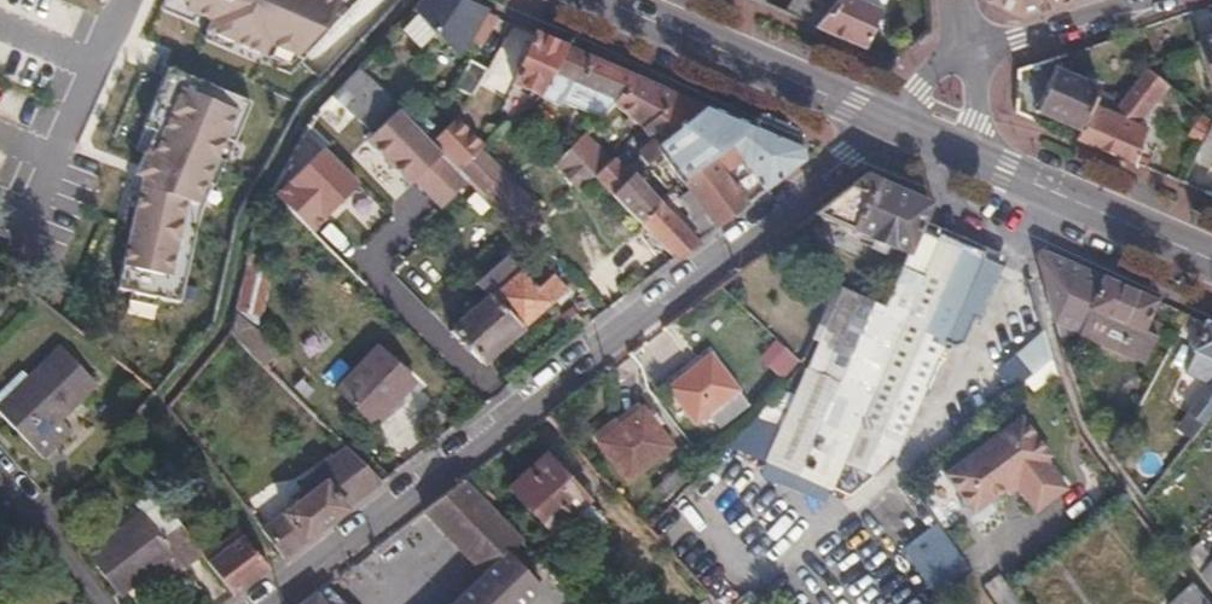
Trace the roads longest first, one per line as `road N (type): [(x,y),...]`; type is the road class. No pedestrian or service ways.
road 1 (residential): [(261,603),(613,348),(889,122)]
road 2 (secondary): [(599,0),(889,122)]
road 3 (secondary): [(969,155),(1211,259)]
road 4 (residential): [(1131,0),(966,59)]
road 5 (residential): [(95,603),(0,483)]

